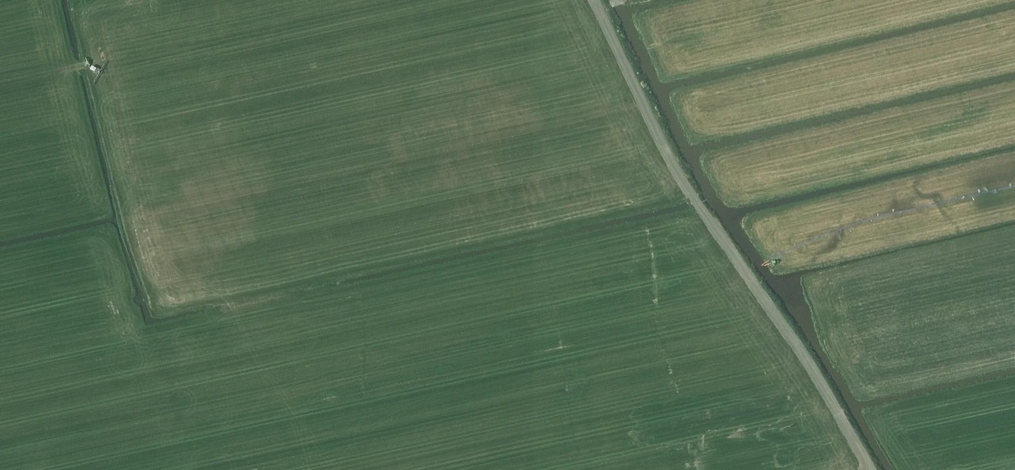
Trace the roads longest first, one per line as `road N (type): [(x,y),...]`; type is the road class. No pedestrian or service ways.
road 1 (track): [(872,469),(667,152),(595,0)]

